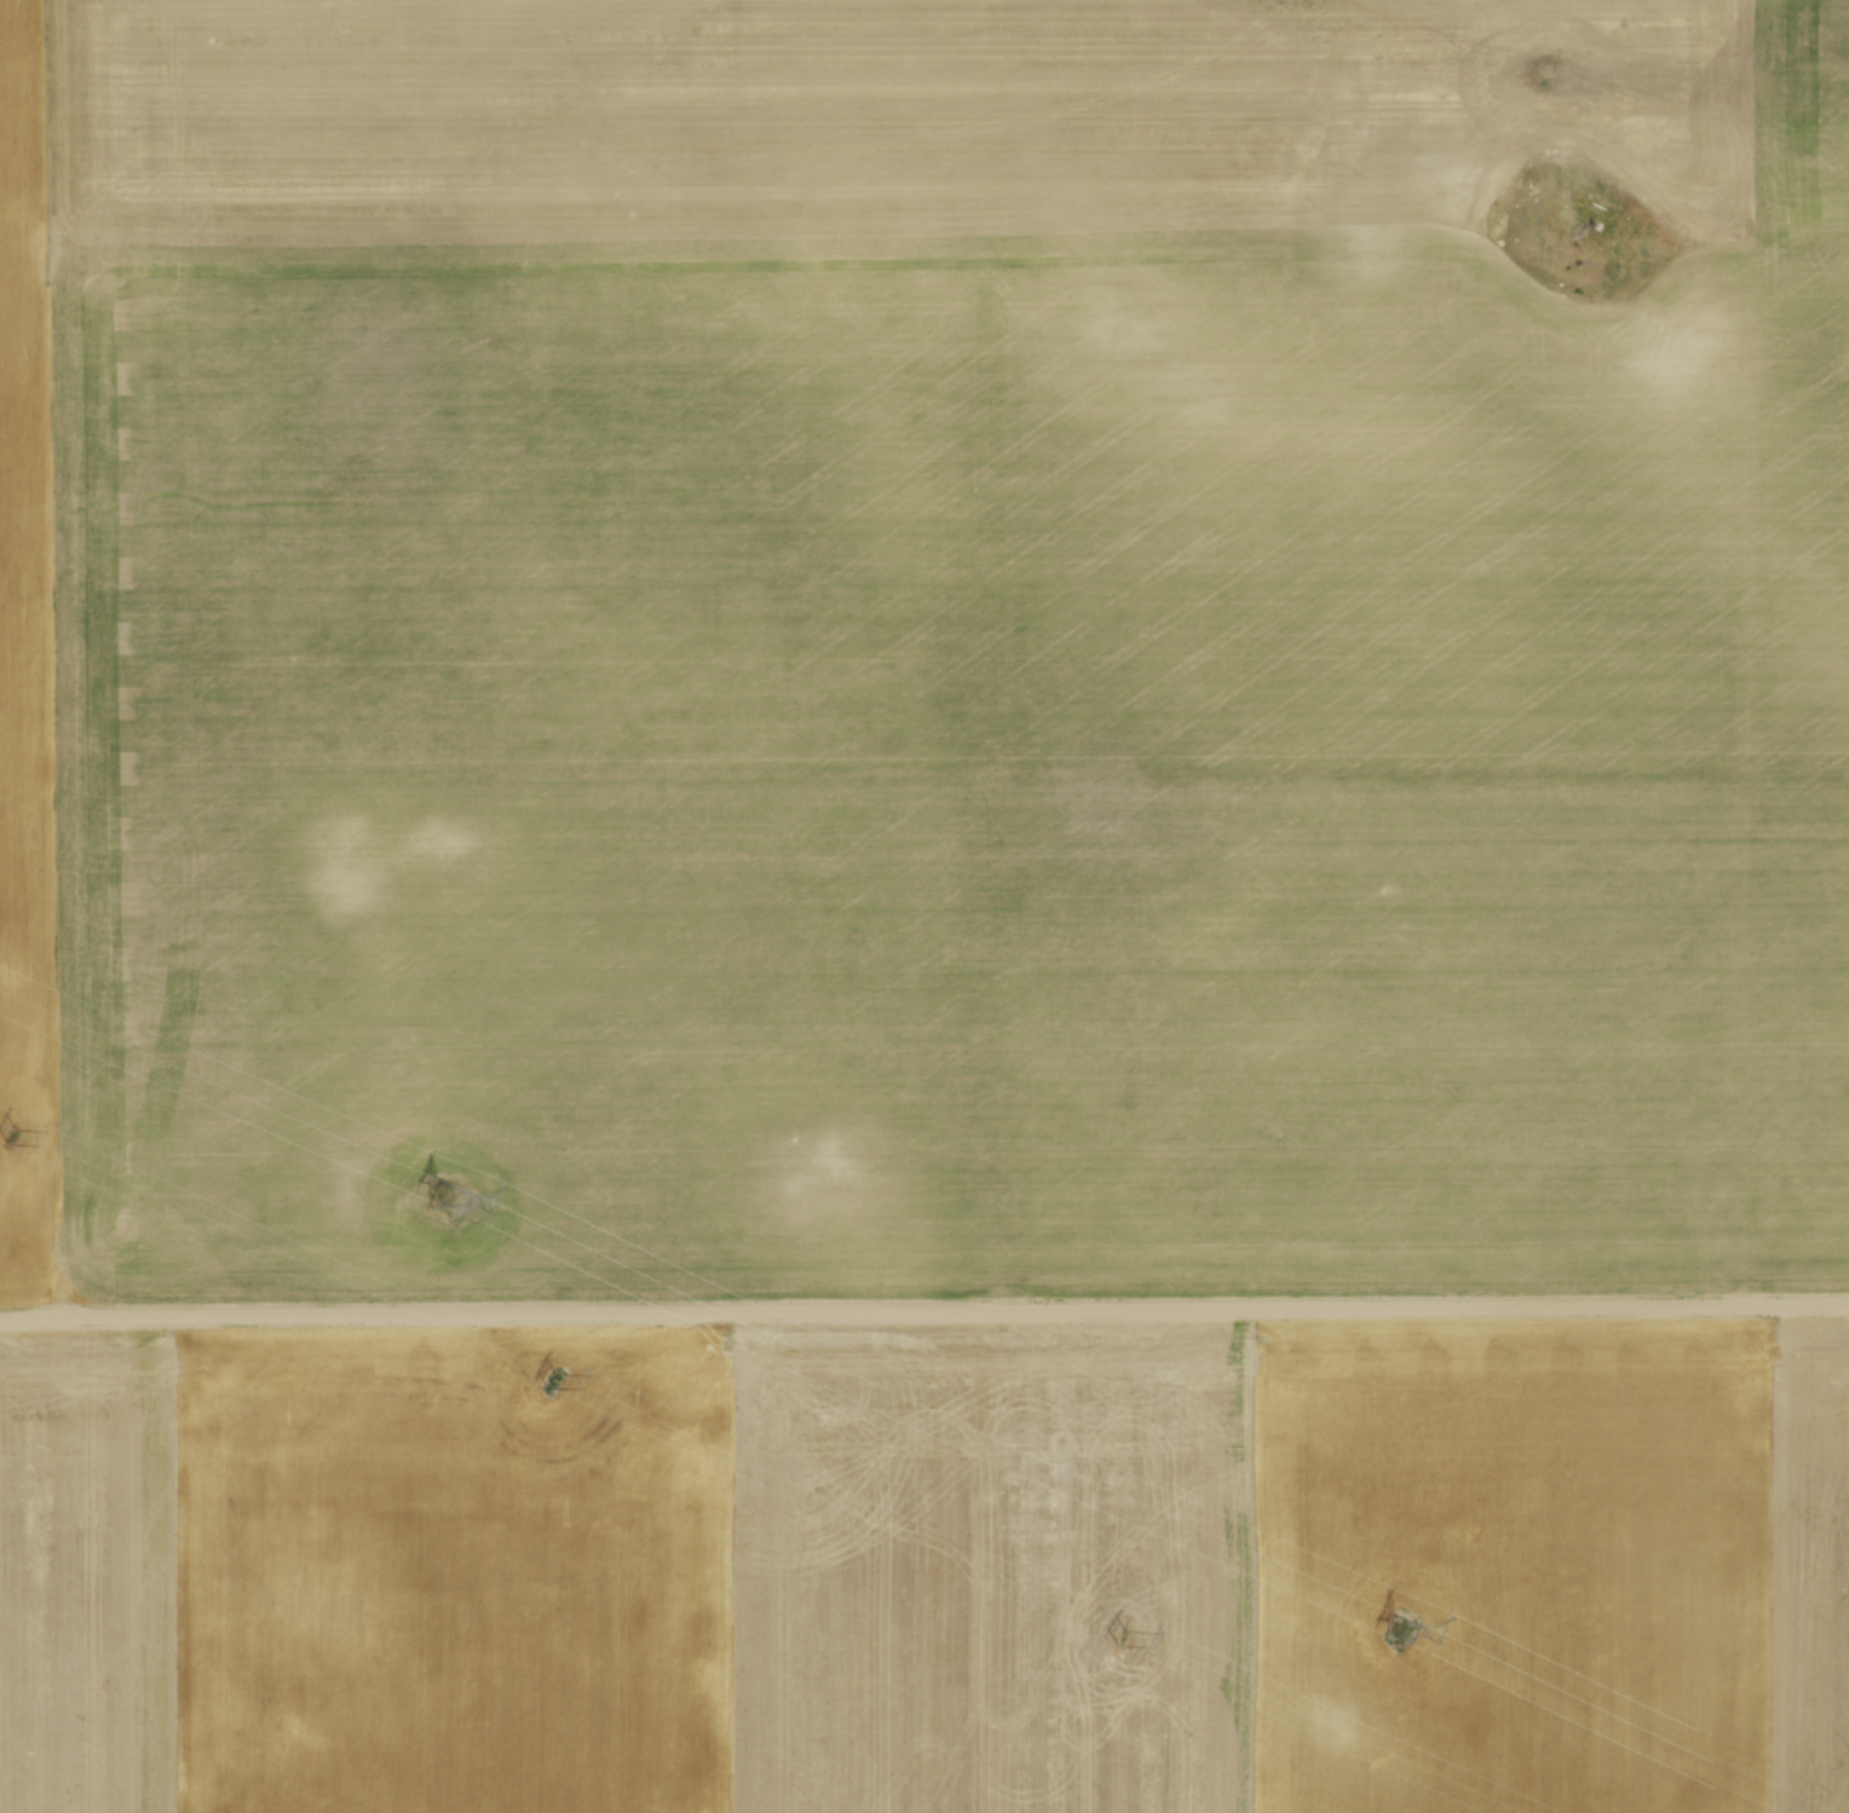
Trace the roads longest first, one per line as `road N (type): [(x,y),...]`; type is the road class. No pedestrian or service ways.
road 1 (residential): [(0,1318),(1848,1306)]

